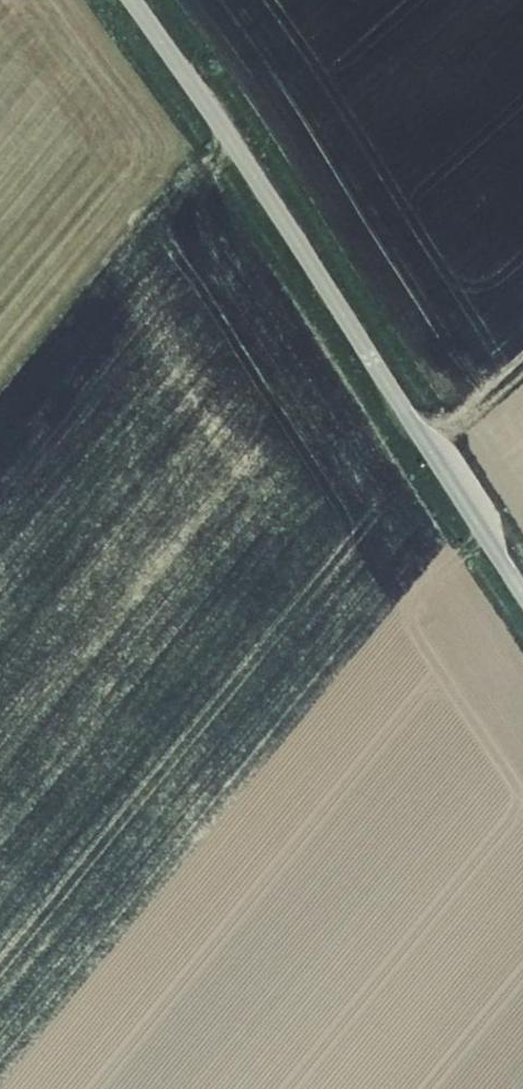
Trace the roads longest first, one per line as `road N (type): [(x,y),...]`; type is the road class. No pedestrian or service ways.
road 1 (unclassified): [(522,590),(133,0)]

